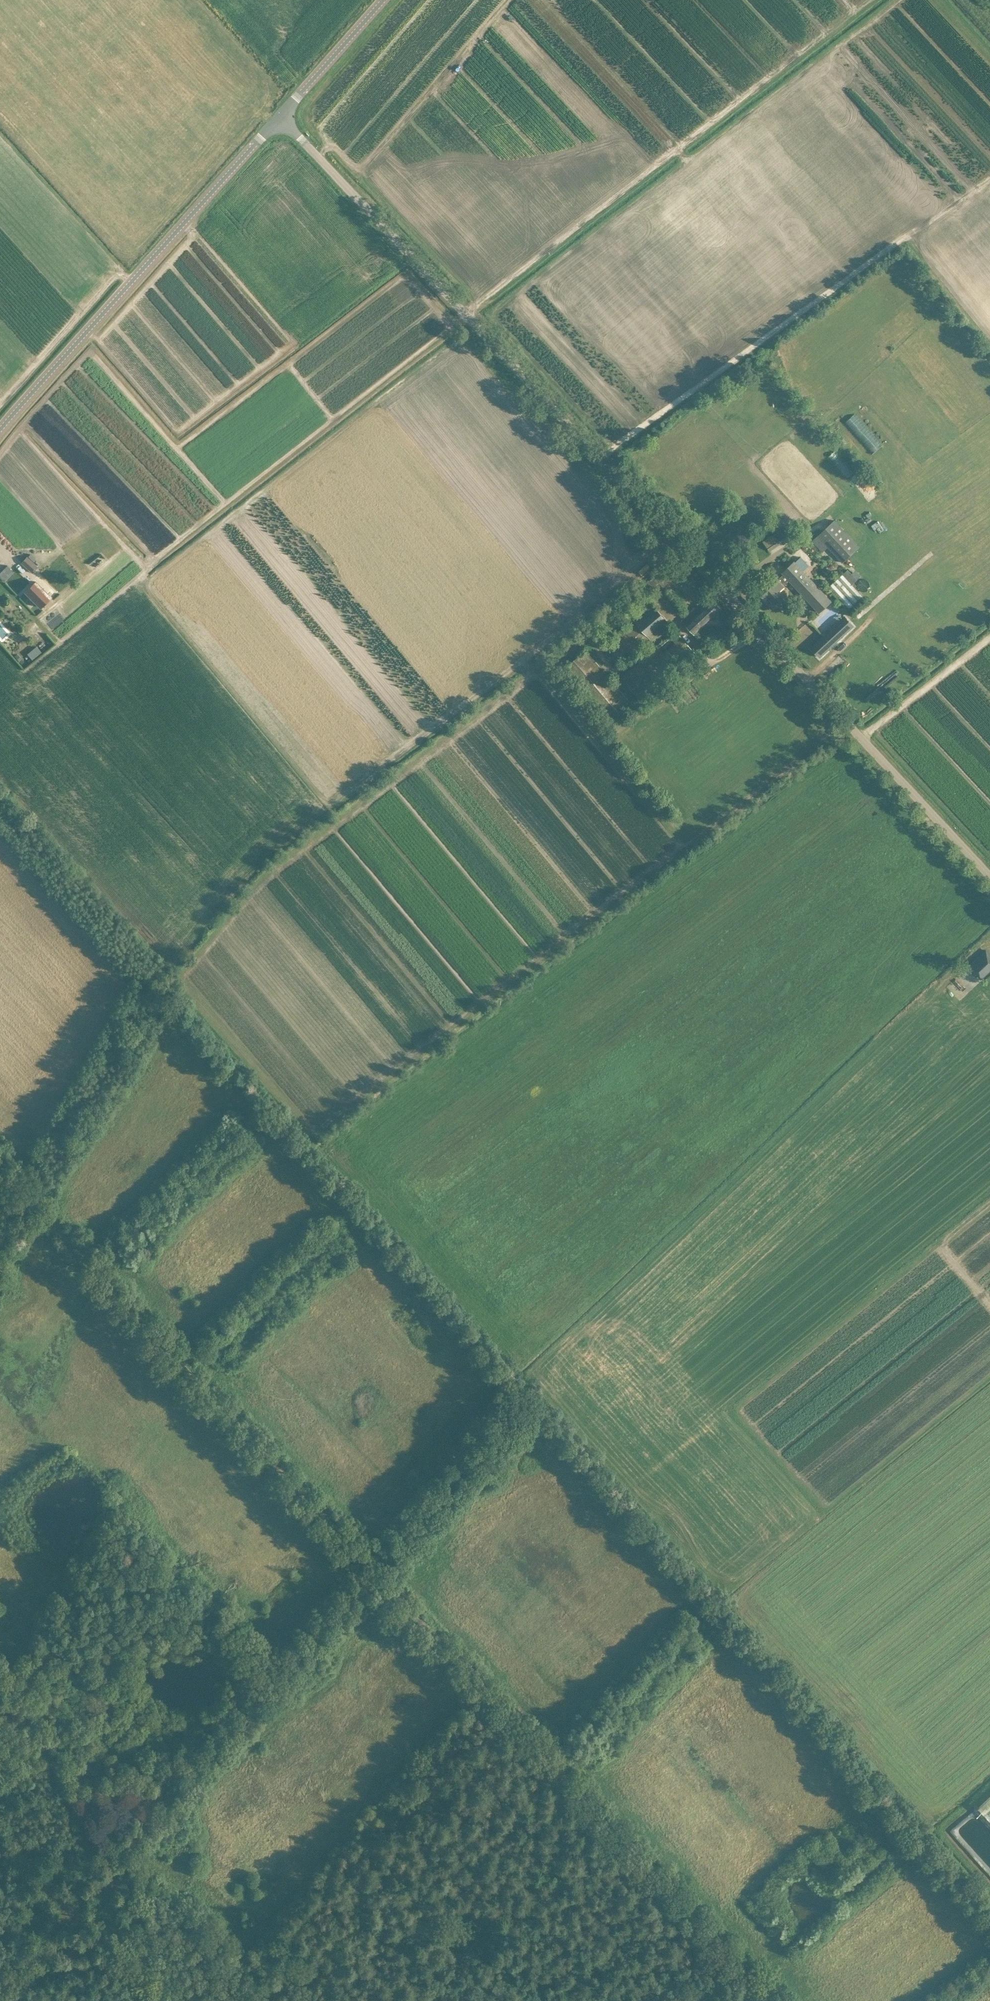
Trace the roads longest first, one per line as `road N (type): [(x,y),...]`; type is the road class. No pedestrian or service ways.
road 1 (track): [(0,1168),(765,2000)]
road 2 (unclassified): [(989,882),(279,116)]
road 3 (unclassified): [(0,428),(279,116)]
road 4 (unclassified): [(279,116),(380,0)]

